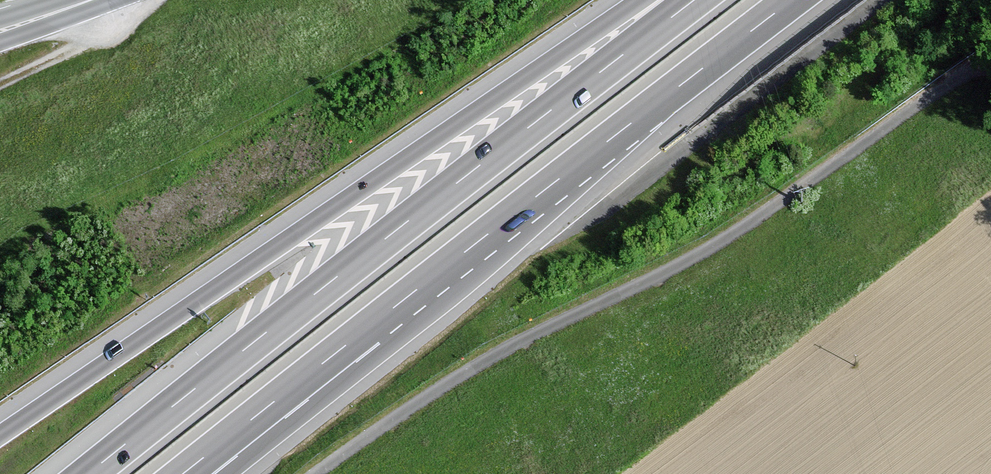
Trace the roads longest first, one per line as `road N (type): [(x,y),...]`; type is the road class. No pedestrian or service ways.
road 1 (track): [(317,473),(481,363),(726,239),(990,55)]
road 2 (motorway): [(641,0),(0,435)]
road 3 (motorway): [(183,473),(792,0)]
road 4 (motorway): [(695,0),(88,473)]

